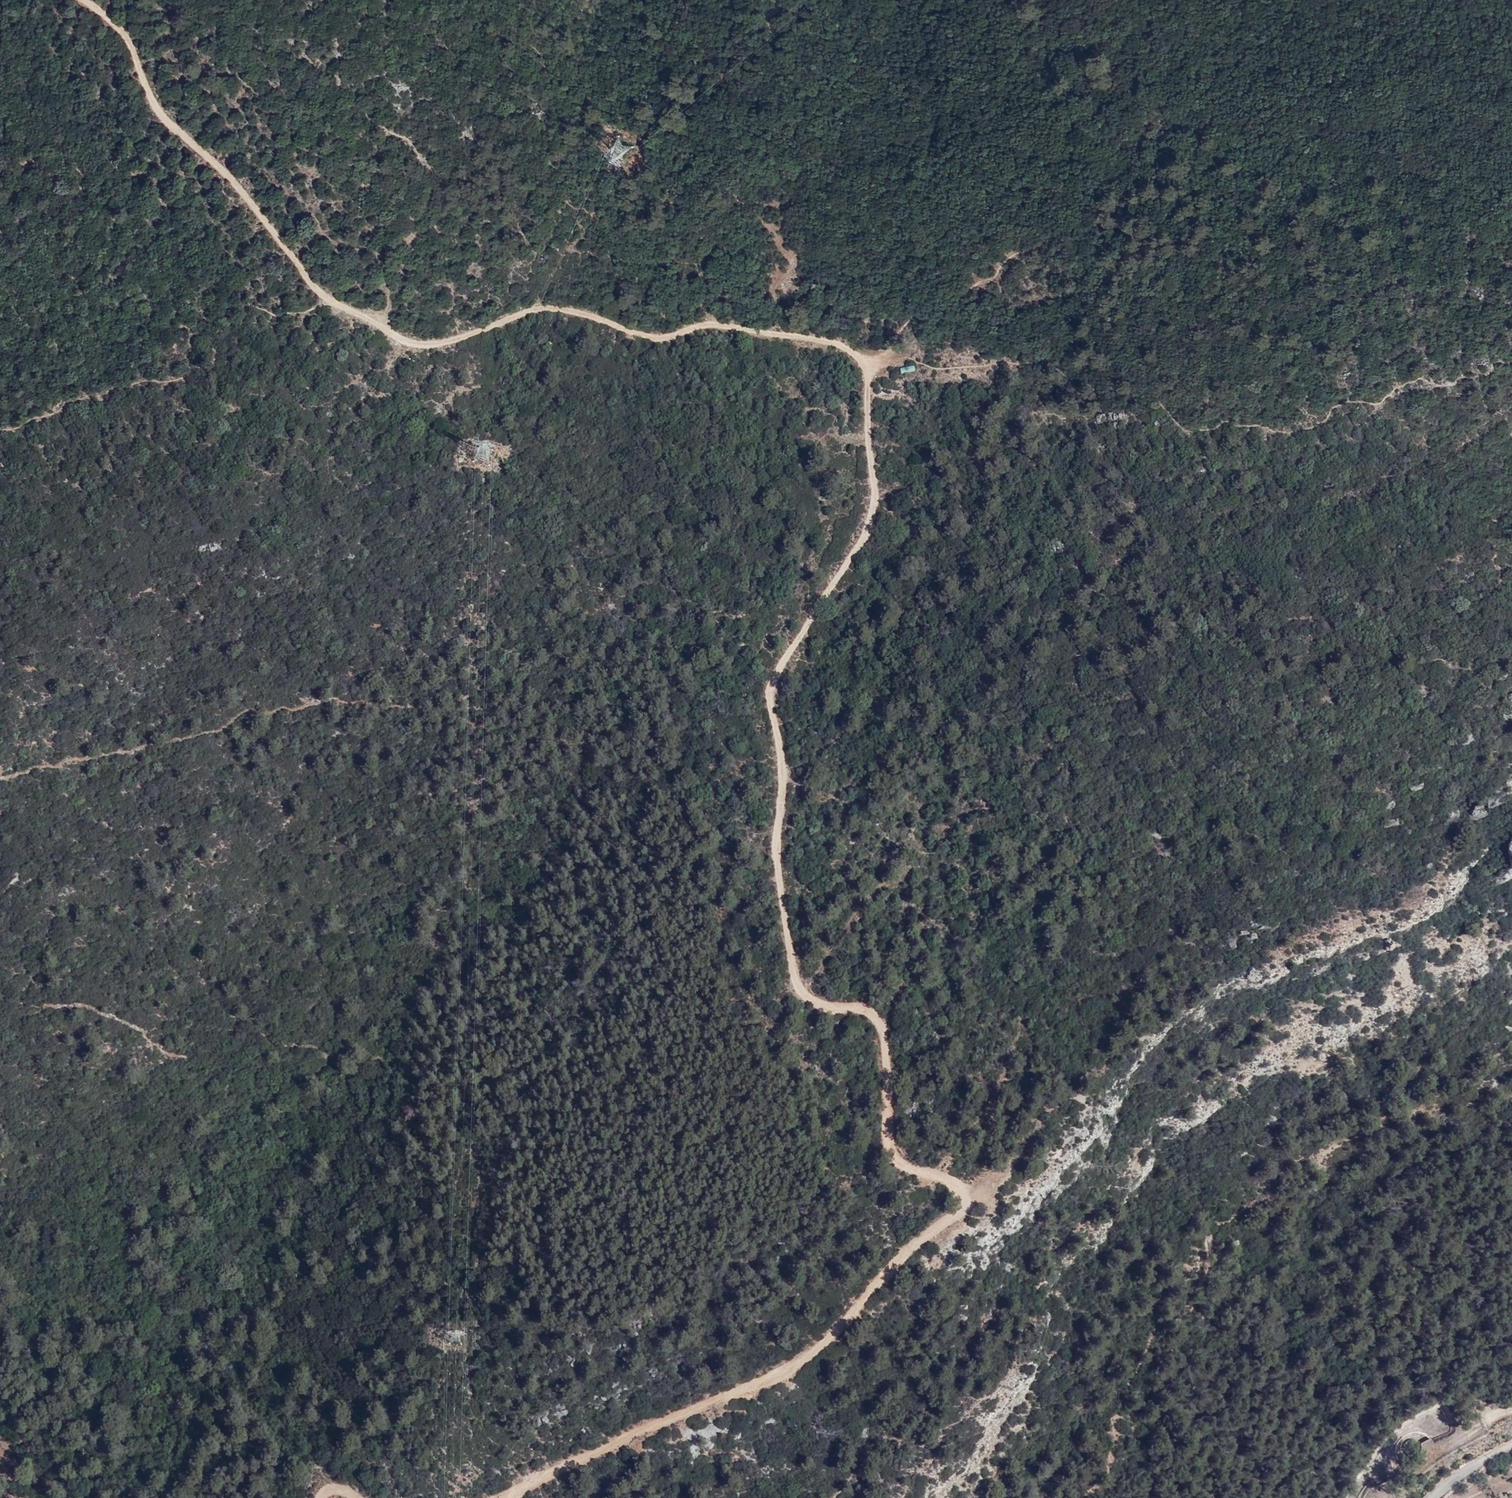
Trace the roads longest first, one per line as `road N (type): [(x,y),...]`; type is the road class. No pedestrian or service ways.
road 1 (track): [(512,1497),(816,1353),(911,1254),(964,1213),(967,1197),(949,1181),(912,1172),(889,1142),(882,1023),(859,1009),(817,1006),(799,989),(777,851),(783,793),(769,694),(877,526),(868,364)]
road 2 (track): [(868,364),(841,342),(715,321),(668,337),(557,305),(457,340),(416,343),(395,335),(318,287),(254,199),(159,110),(123,28),(89,0)]

